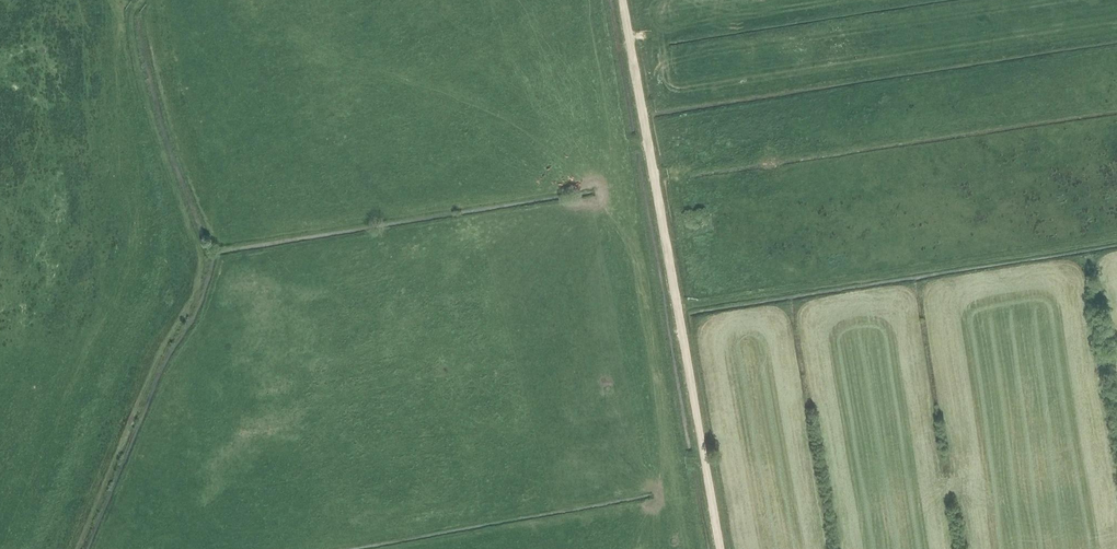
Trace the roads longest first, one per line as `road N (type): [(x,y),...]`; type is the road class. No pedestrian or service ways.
road 1 (track): [(623,0),(719,548)]
road 2 (track): [(1116,239),(677,311)]

